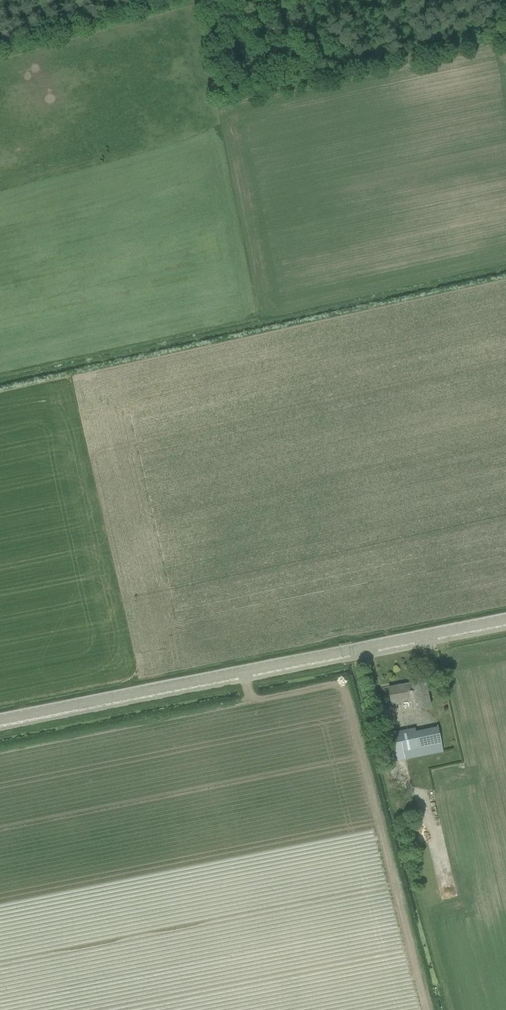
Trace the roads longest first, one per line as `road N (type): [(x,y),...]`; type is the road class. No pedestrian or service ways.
road 1 (tertiary): [(0,720),(505,620)]

